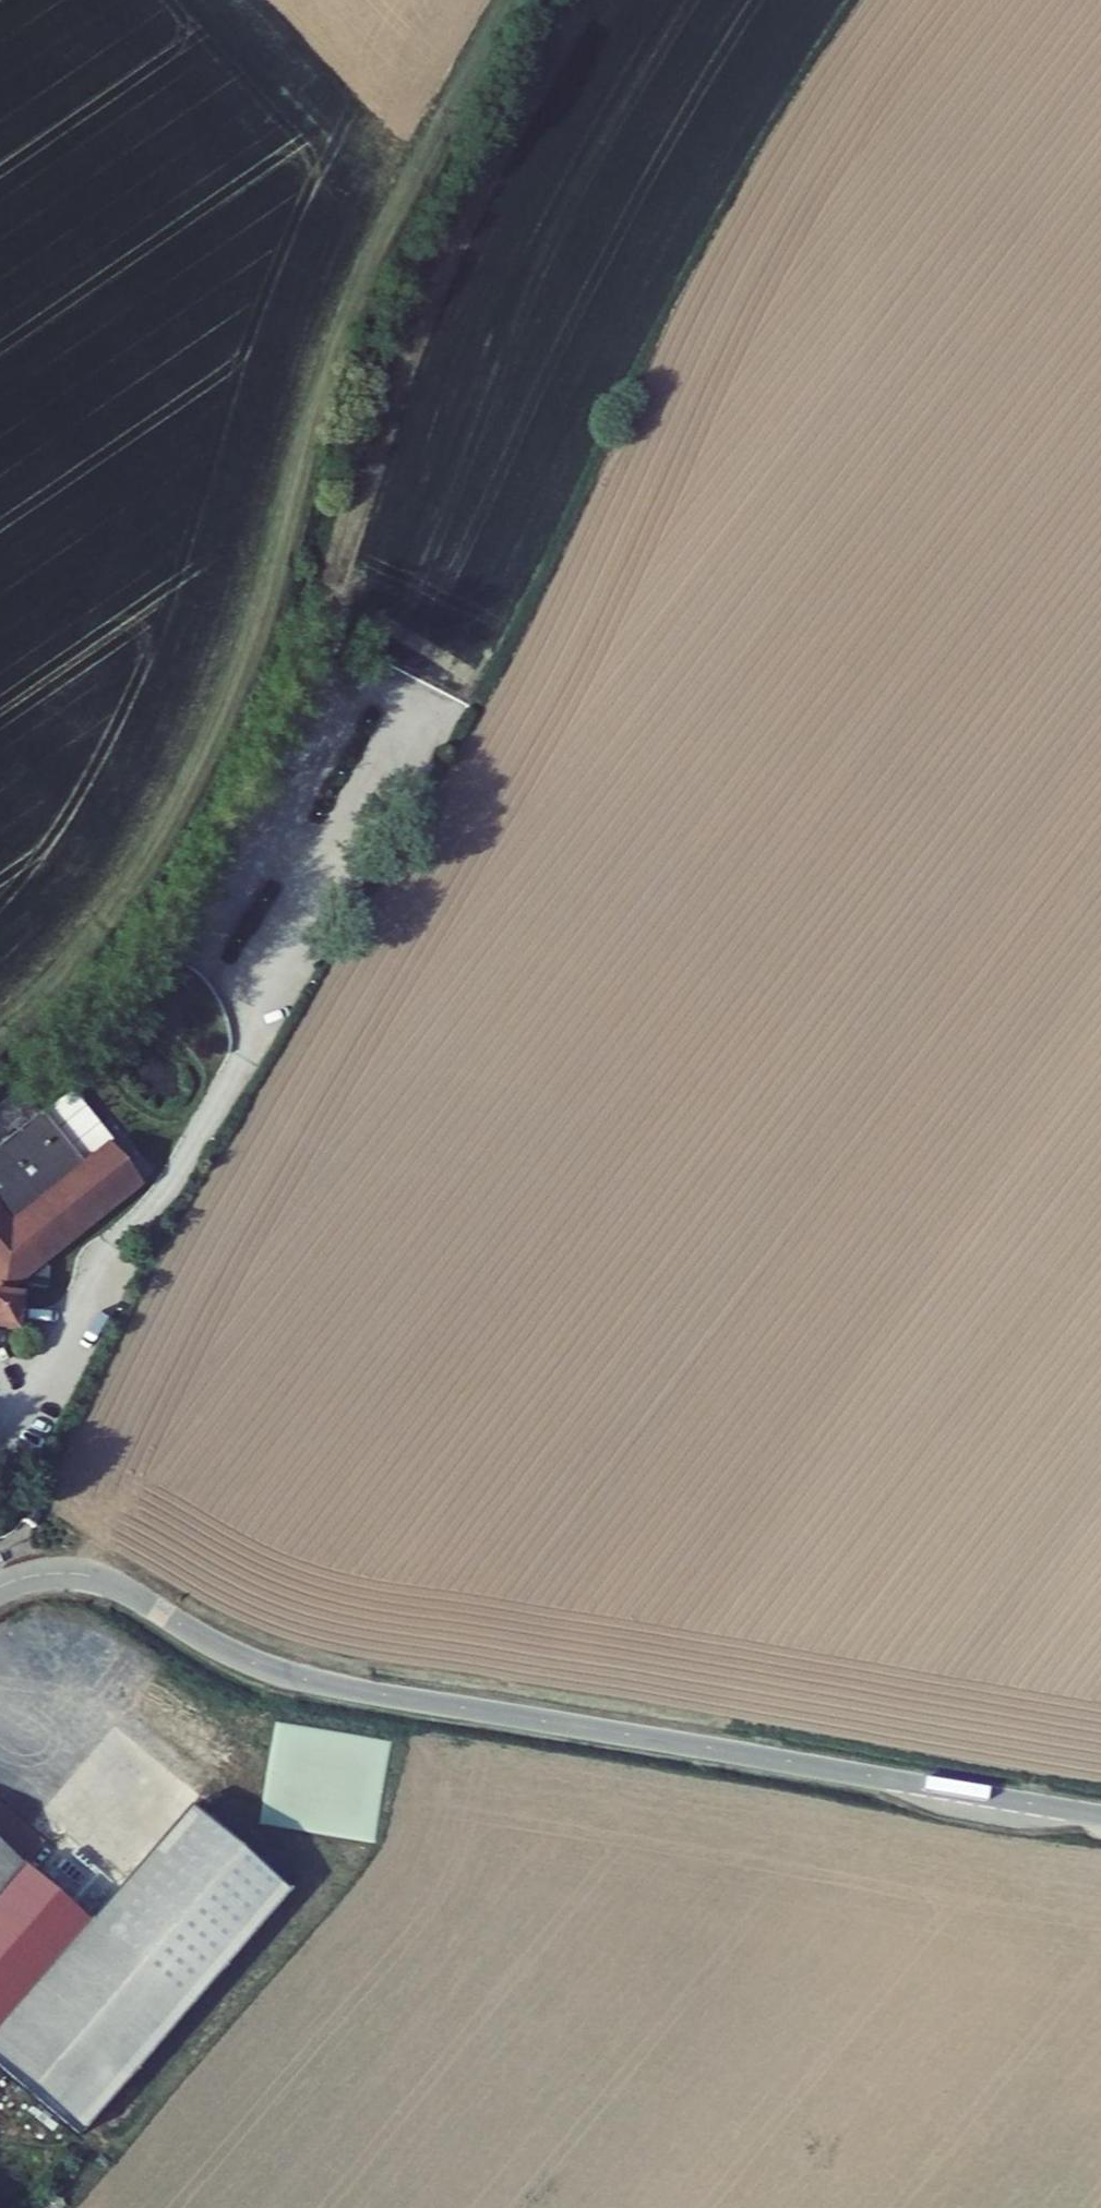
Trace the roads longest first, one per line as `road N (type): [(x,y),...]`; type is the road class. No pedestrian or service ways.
road 1 (tertiary): [(0,1587),(43,1573),(93,1576),(241,1655),(309,1678),(1100,1814)]

